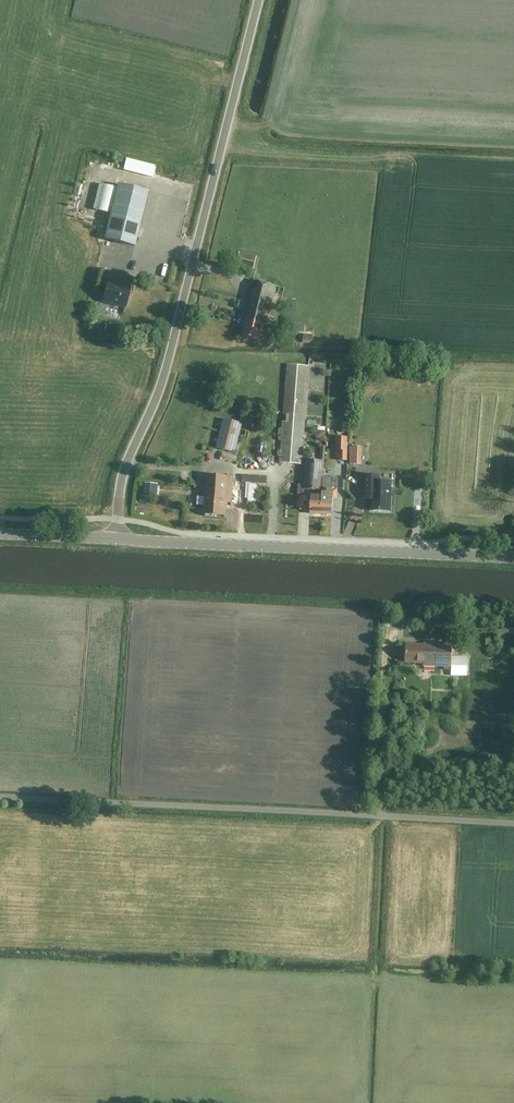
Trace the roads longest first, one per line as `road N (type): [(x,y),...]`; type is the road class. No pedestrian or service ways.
road 1 (unclassified): [(116,539),(122,477),(165,374),(259,0)]
road 2 (unclassified): [(513,822),(0,798)]
road 3 (tertiary): [(513,558),(116,539)]

